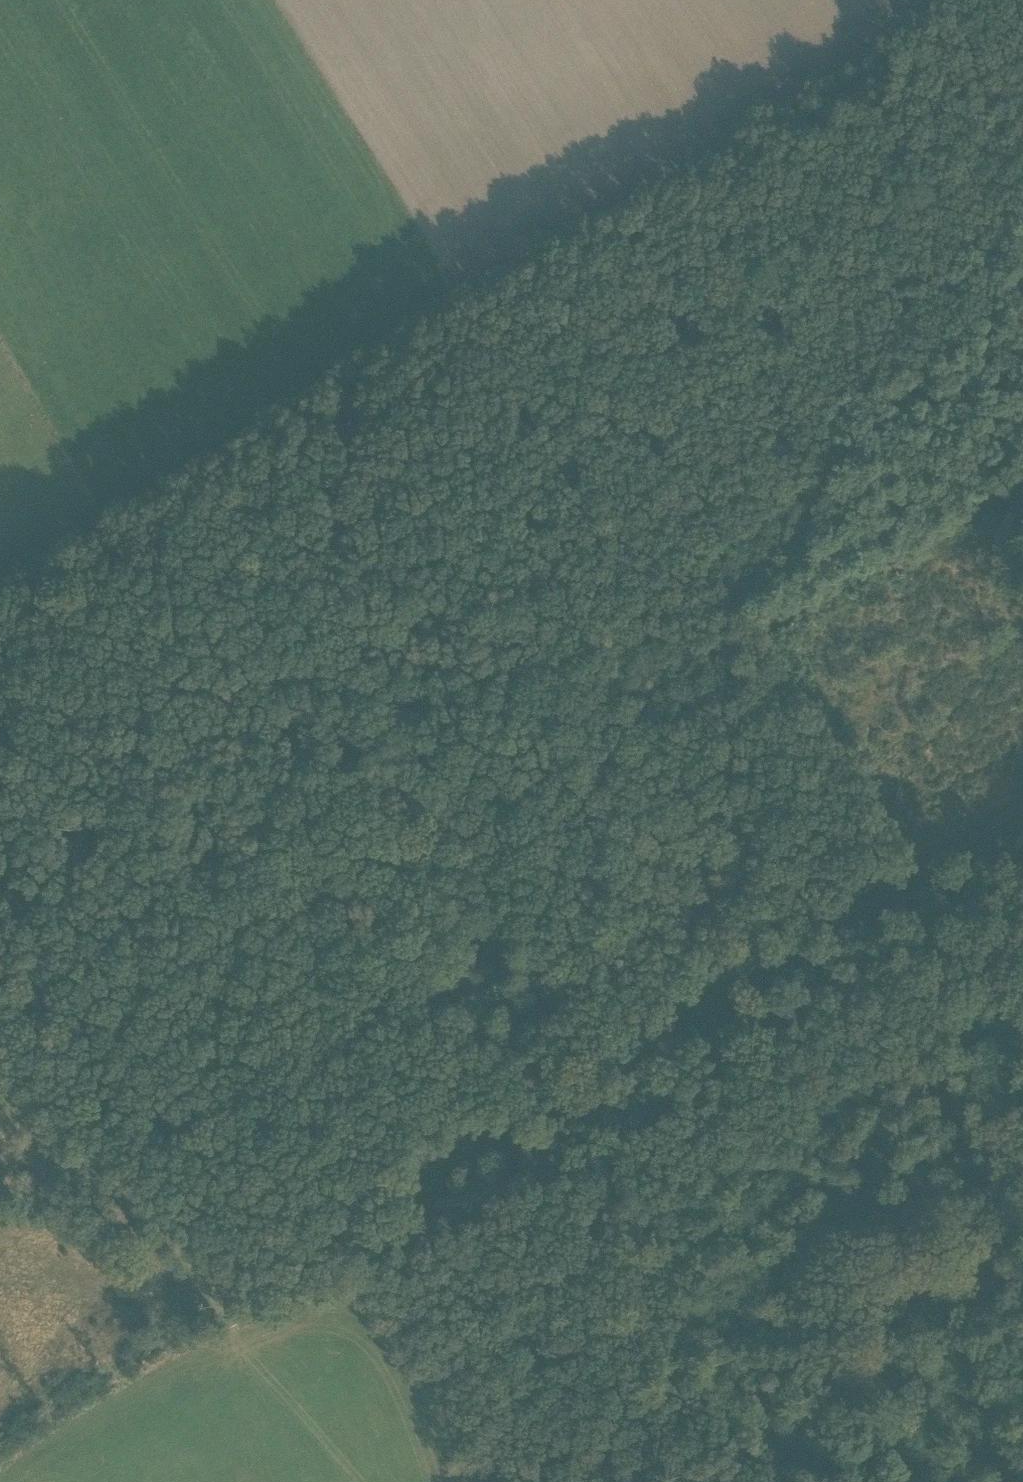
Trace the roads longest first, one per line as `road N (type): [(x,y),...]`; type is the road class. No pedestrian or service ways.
road 1 (track): [(1022,814),(435,1176),(418,1204),(417,1236)]
road 2 (track): [(417,1236),(319,1251),(259,1291),(213,1283),(45,1136),(0,1027)]
road 3 (track): [(549,1481),(536,1429),(536,1363),(525,1333),(417,1236)]

